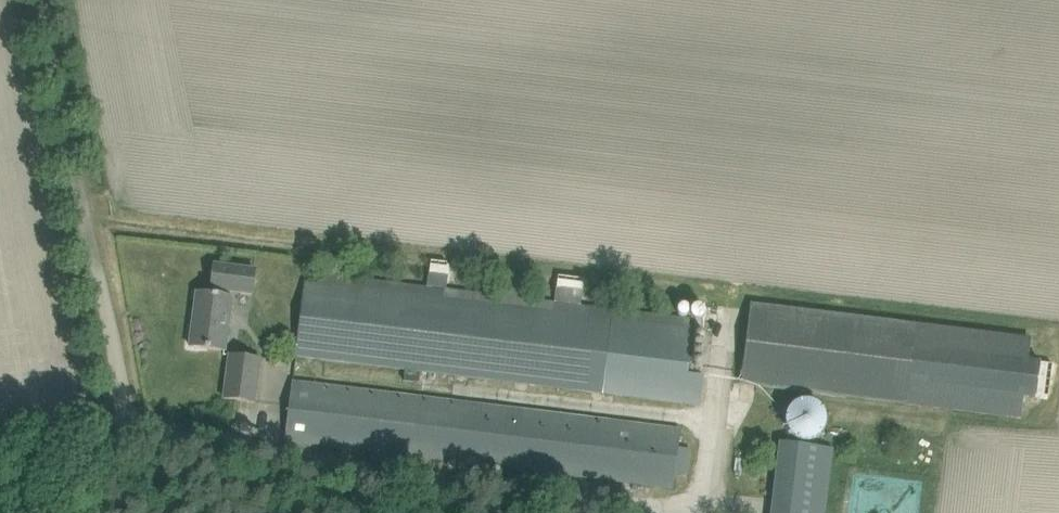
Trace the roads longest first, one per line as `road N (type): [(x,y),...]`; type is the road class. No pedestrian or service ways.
road 1 (unclassified): [(110,486),(128,467),(128,399),(93,224)]
road 2 (track): [(93,224),(55,0)]

